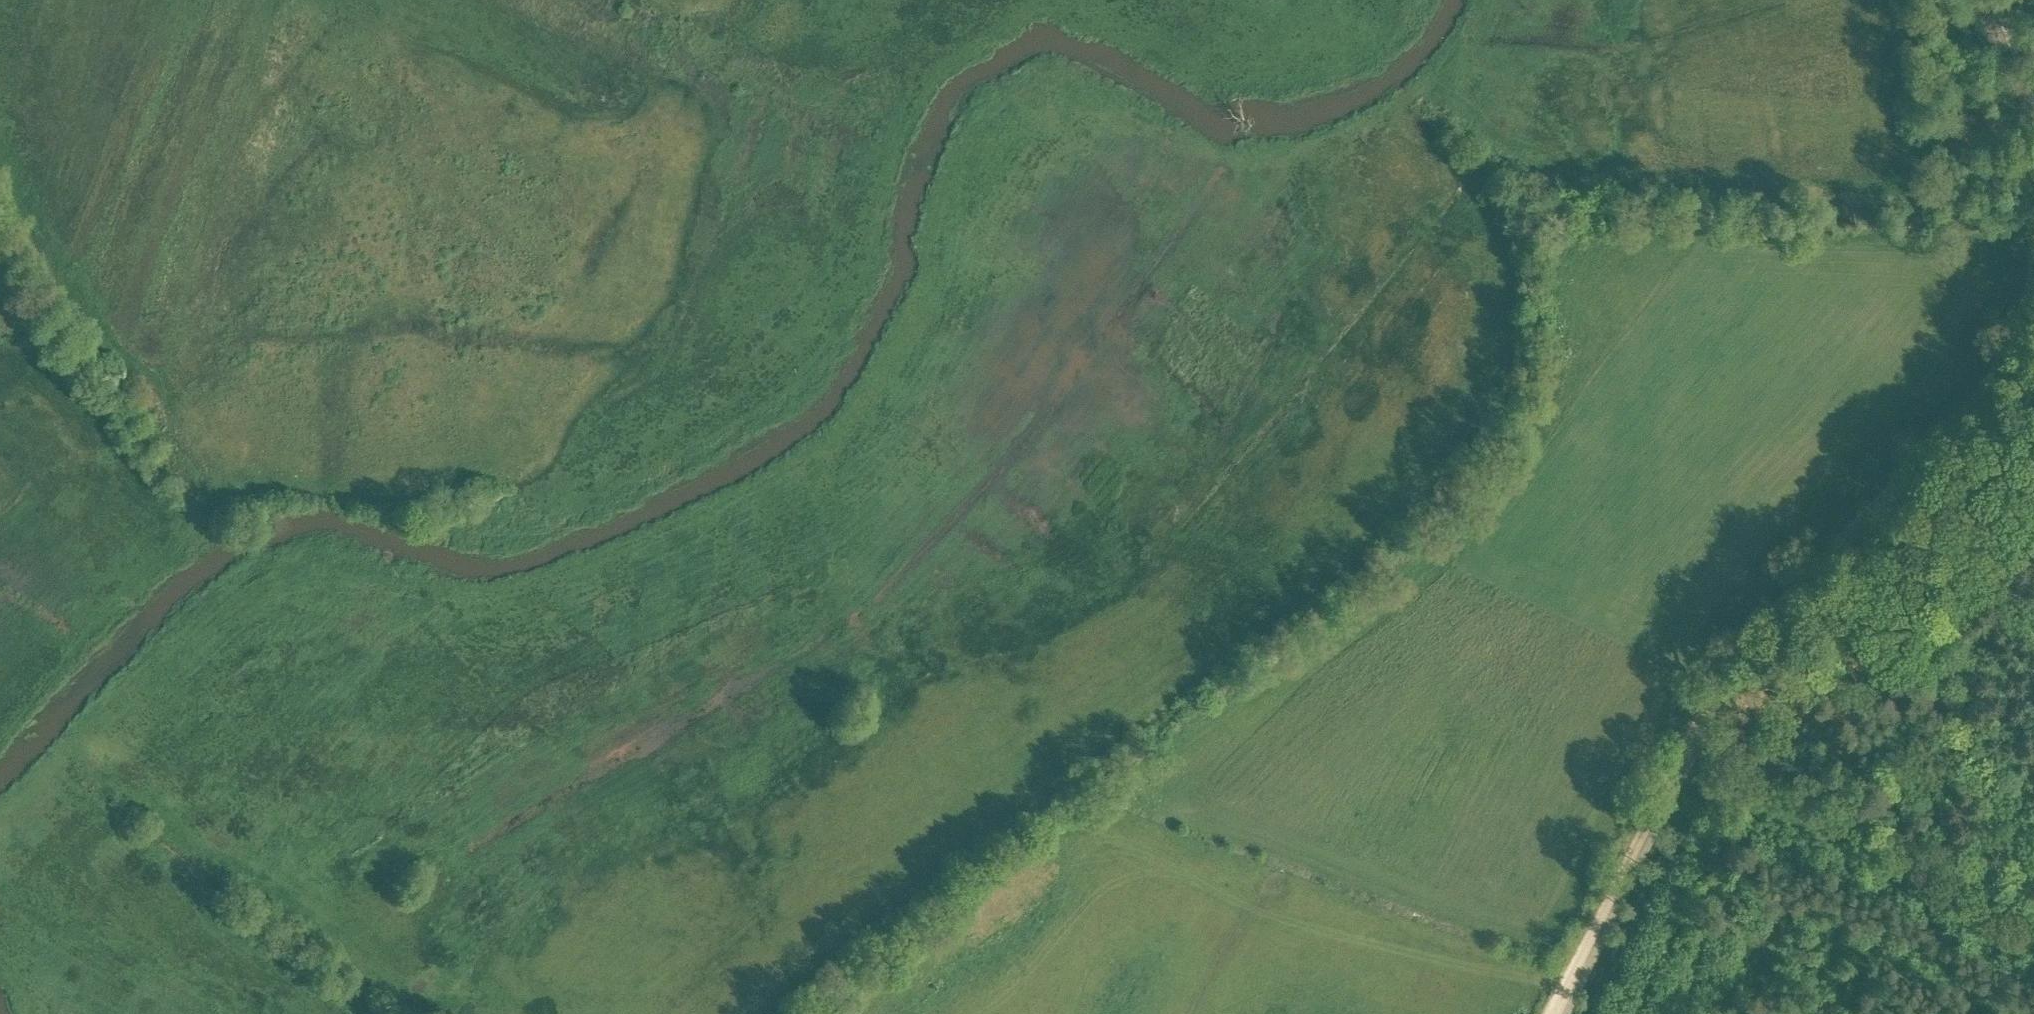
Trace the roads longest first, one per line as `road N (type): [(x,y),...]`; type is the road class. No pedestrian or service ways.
road 1 (track): [(1552,1013),(1700,717),(1753,637),(1992,378),(2030,287),(2033,246)]
road 2 (track): [(1677,759),(2033,954)]
road 3 (track): [(2033,167),(1980,0)]

